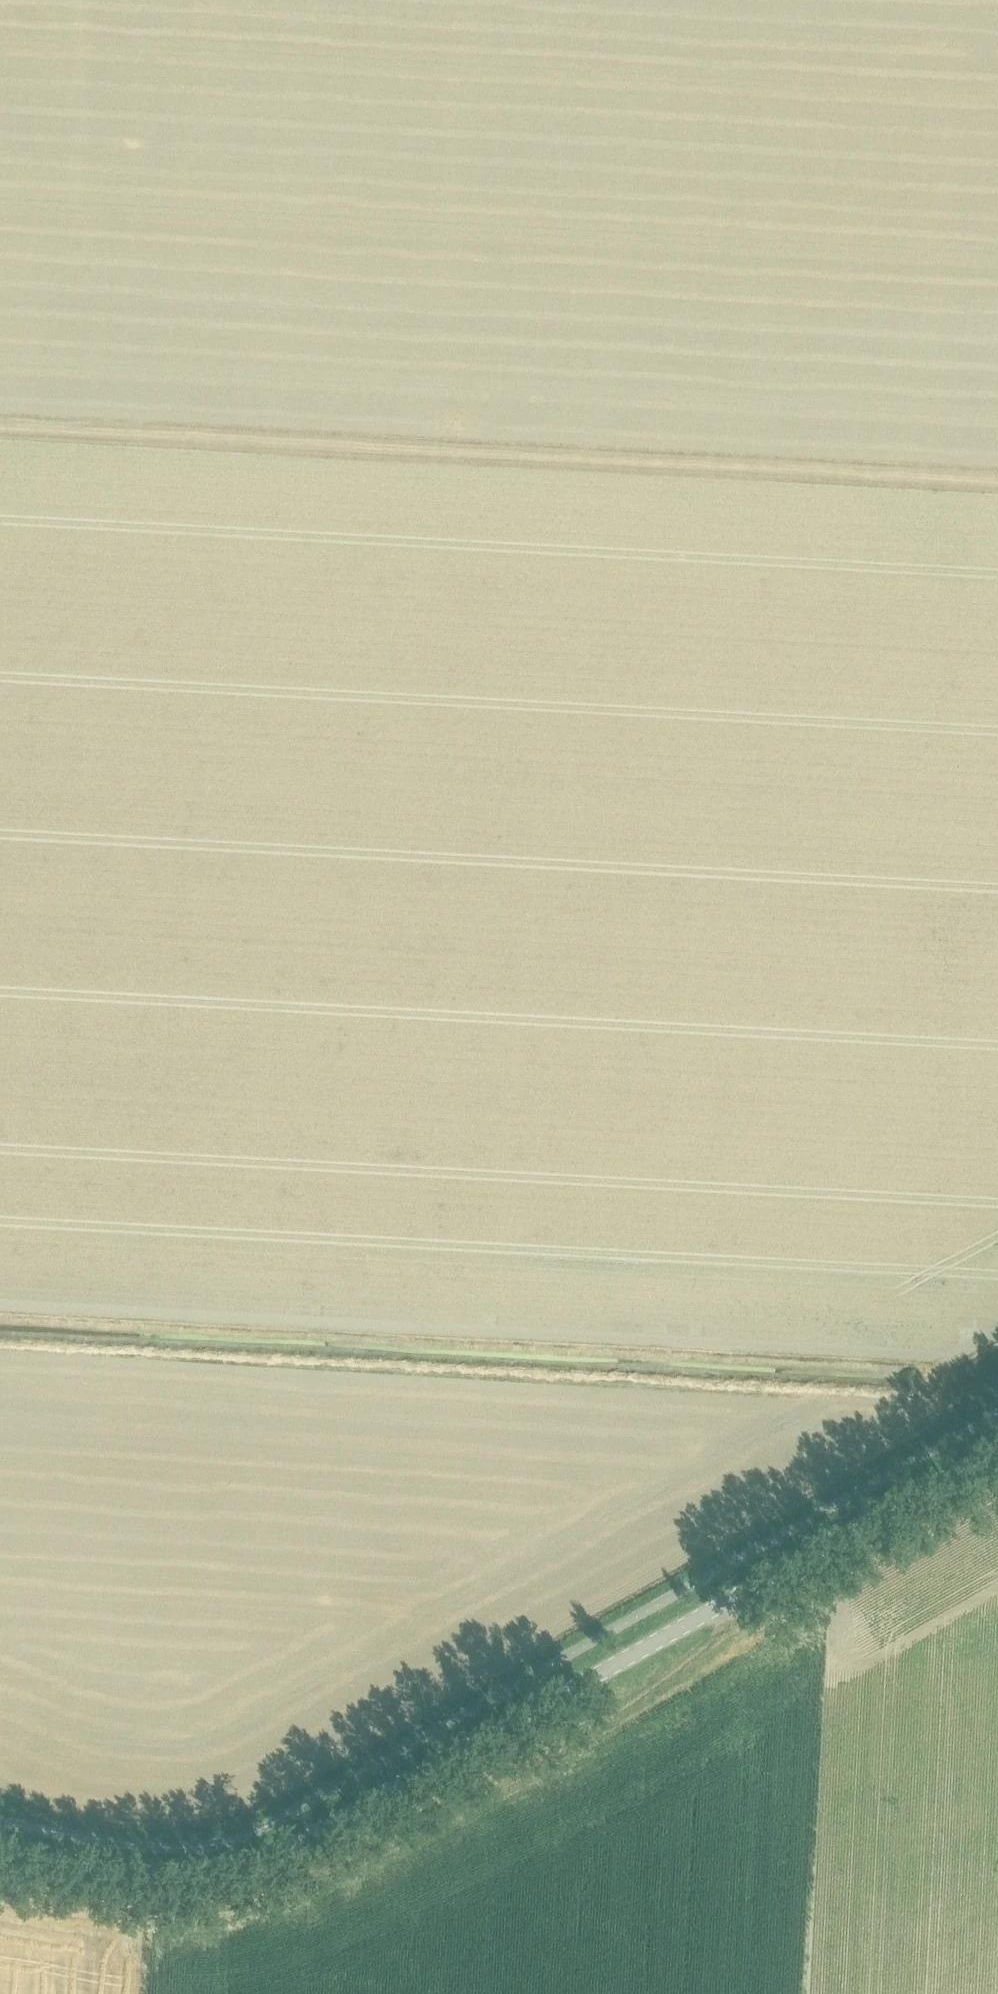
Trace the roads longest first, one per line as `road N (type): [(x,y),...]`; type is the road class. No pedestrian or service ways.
road 1 (tertiary): [(0,1856),(175,1879),(272,1856),(997,1449)]

